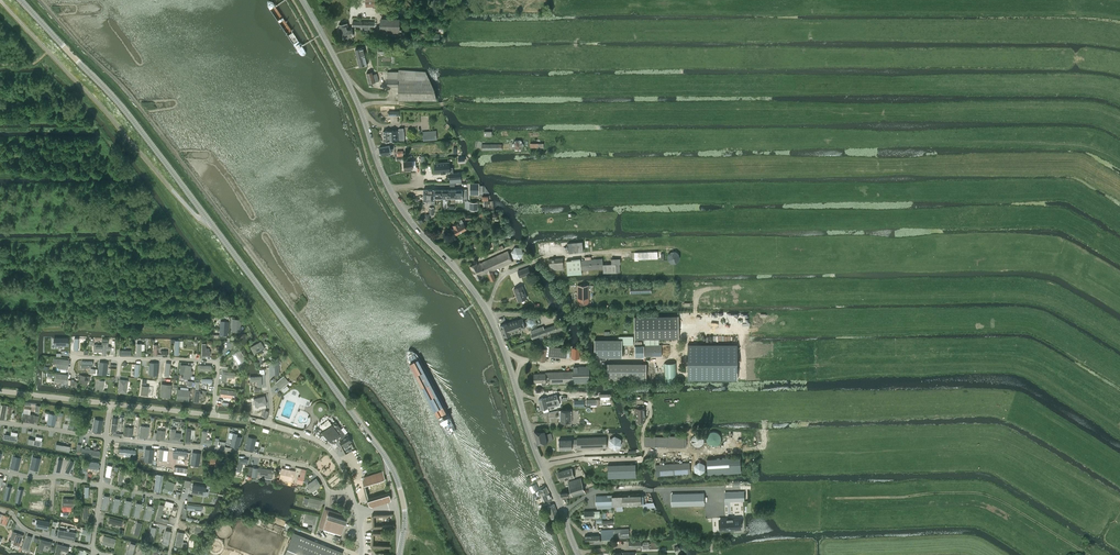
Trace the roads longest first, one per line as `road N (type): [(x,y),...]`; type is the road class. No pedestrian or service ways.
road 1 (tertiary): [(579,554),(491,317),(395,198),(352,90),(303,0)]
road 2 (tertiary): [(388,462),(123,109),(19,0)]
road 3 (track): [(341,399),(343,387),(259,264),(141,108),(37,0)]
road 4 (unclassified): [(357,514),(336,456),(307,436),(250,419),(0,391)]
road 5 (track): [(1084,554),(987,497),(715,488)]
road 6 (track): [(764,419),(761,448),(642,450)]
road 7 (track): [(696,308),(678,358),(587,362)]

